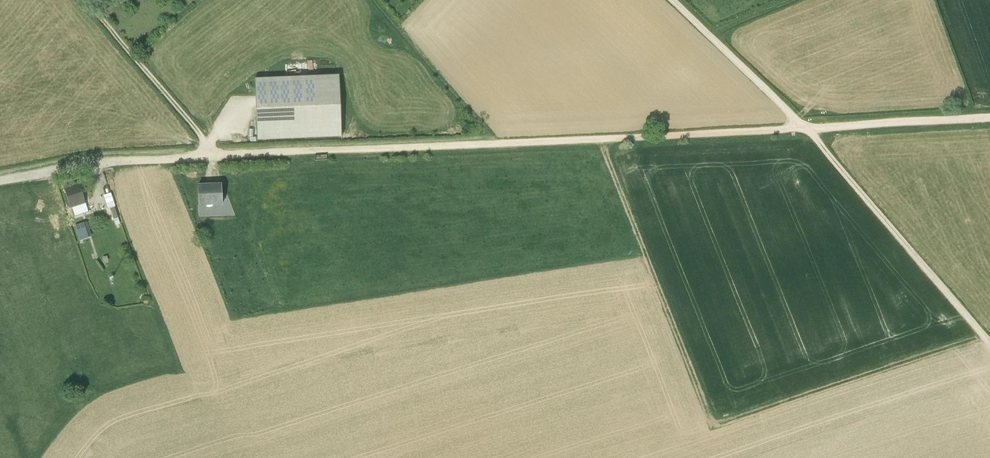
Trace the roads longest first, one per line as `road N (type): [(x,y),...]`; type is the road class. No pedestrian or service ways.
road 1 (track): [(210,156),(989,120)]
road 2 (track): [(989,343),(818,141),(672,0)]
road 3 (track): [(84,0),(210,156)]

